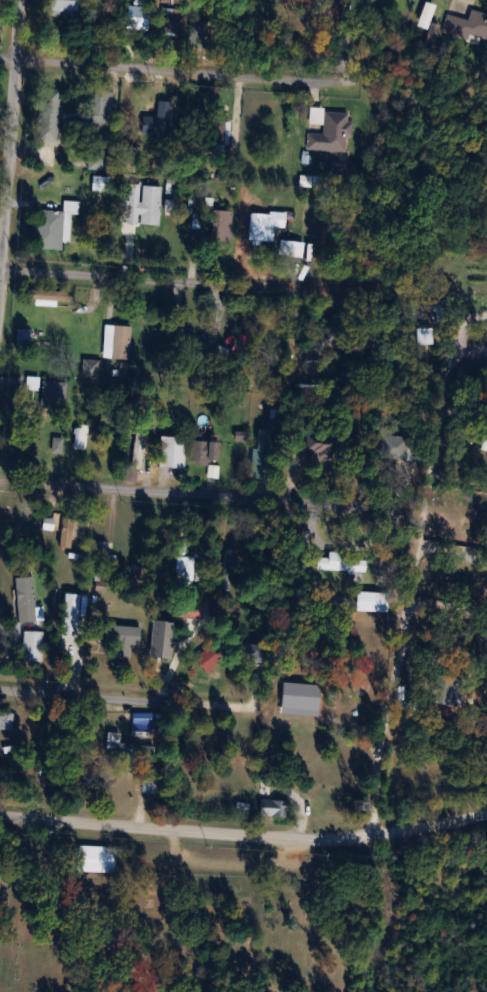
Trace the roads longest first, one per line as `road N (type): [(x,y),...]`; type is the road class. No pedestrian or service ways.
road 1 (residential): [(486,816),(369,839),(0,813)]
road 2 (residential): [(369,839),(449,363)]
road 3 (residential): [(12,58),(319,79)]
road 4 (residential): [(297,291),(0,270)]
road 5 (residential): [(362,507),(73,487)]
road 6 (residential): [(0,283),(18,0)]
road 7 (residential): [(246,705),(0,689)]

